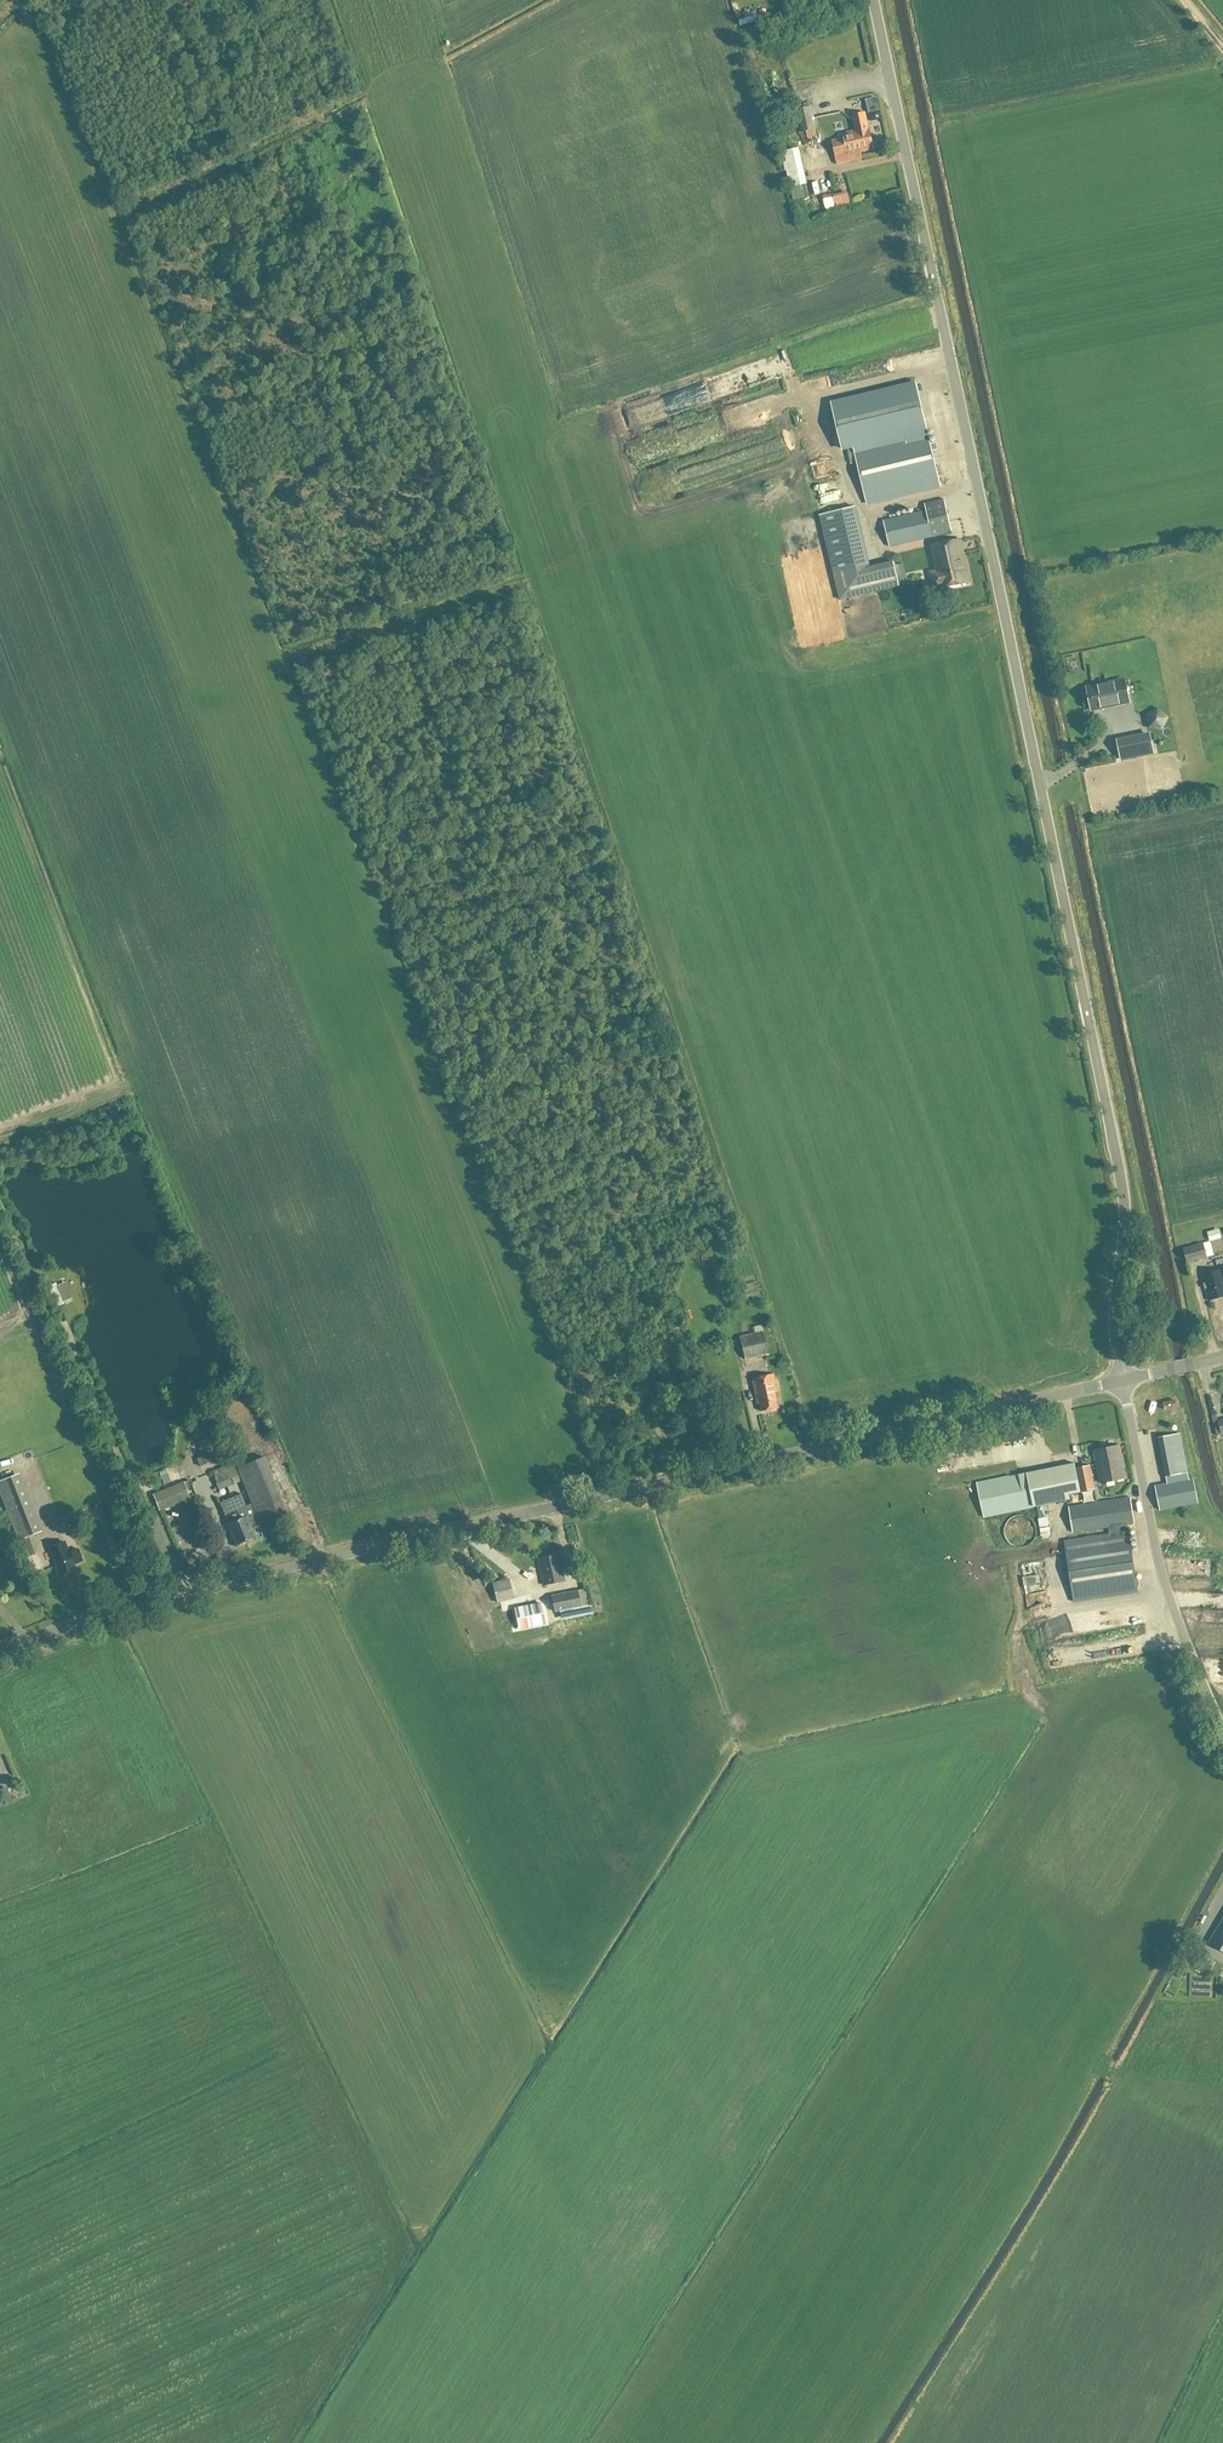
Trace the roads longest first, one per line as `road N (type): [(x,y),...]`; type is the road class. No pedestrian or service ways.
road 1 (unclassified): [(1124,1381),(1116,1319),(1130,1215),(1124,1150),(877,0)]
road 2 (tertiary): [(0,1655),(151,1602),(1124,1381)]
road 3 (unclassified): [(1222,1730),(1162,1572),(1124,1381)]

